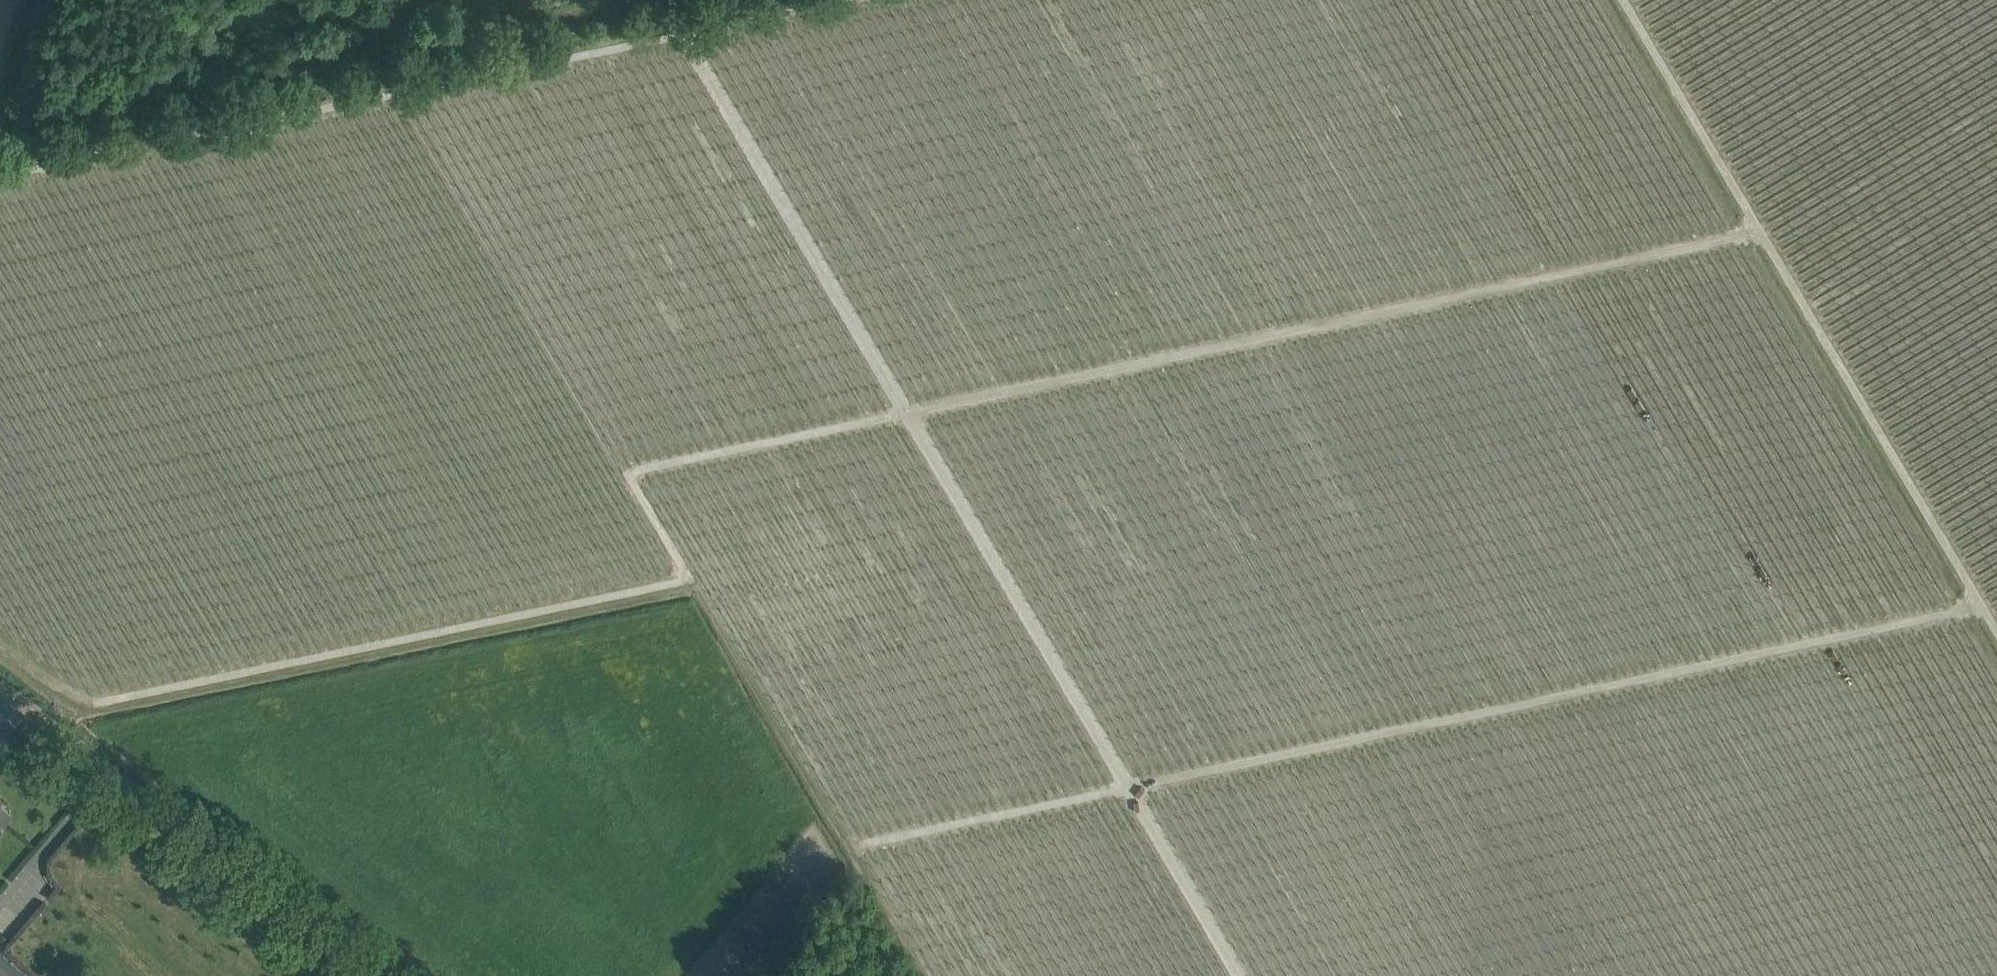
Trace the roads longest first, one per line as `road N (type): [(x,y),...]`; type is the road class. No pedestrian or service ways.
road 1 (track): [(0,124),(632,0)]
road 2 (unclassified): [(406,975),(0,672)]

